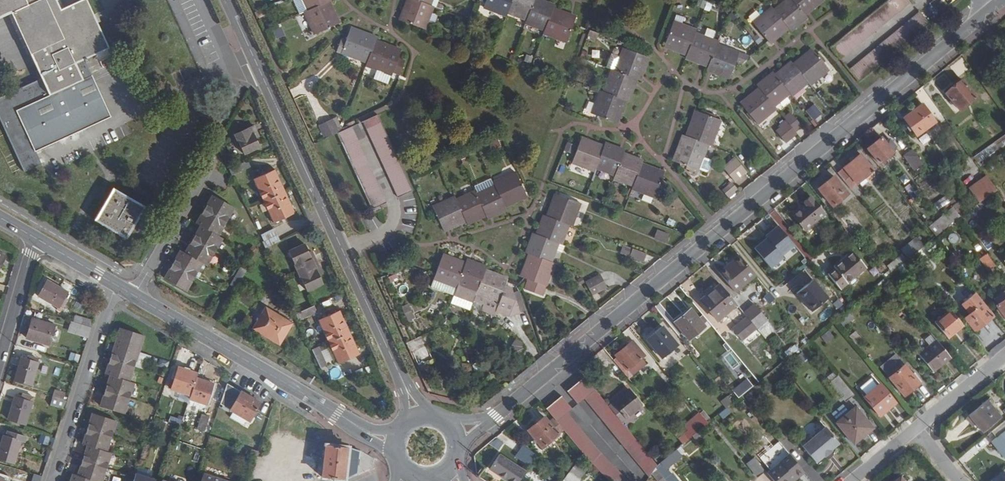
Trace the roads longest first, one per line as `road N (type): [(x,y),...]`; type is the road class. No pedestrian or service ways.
road 1 (residential): [(1004,0),(496,416)]
road 2 (residential): [(228,0),(420,417)]
road 3 (tertiary): [(134,296),(368,433),(397,440)]
road 4 (residential): [(115,285),(52,480)]
road 5 (residential): [(215,158),(134,296)]
road 6 (residential): [(36,238),(0,361)]

